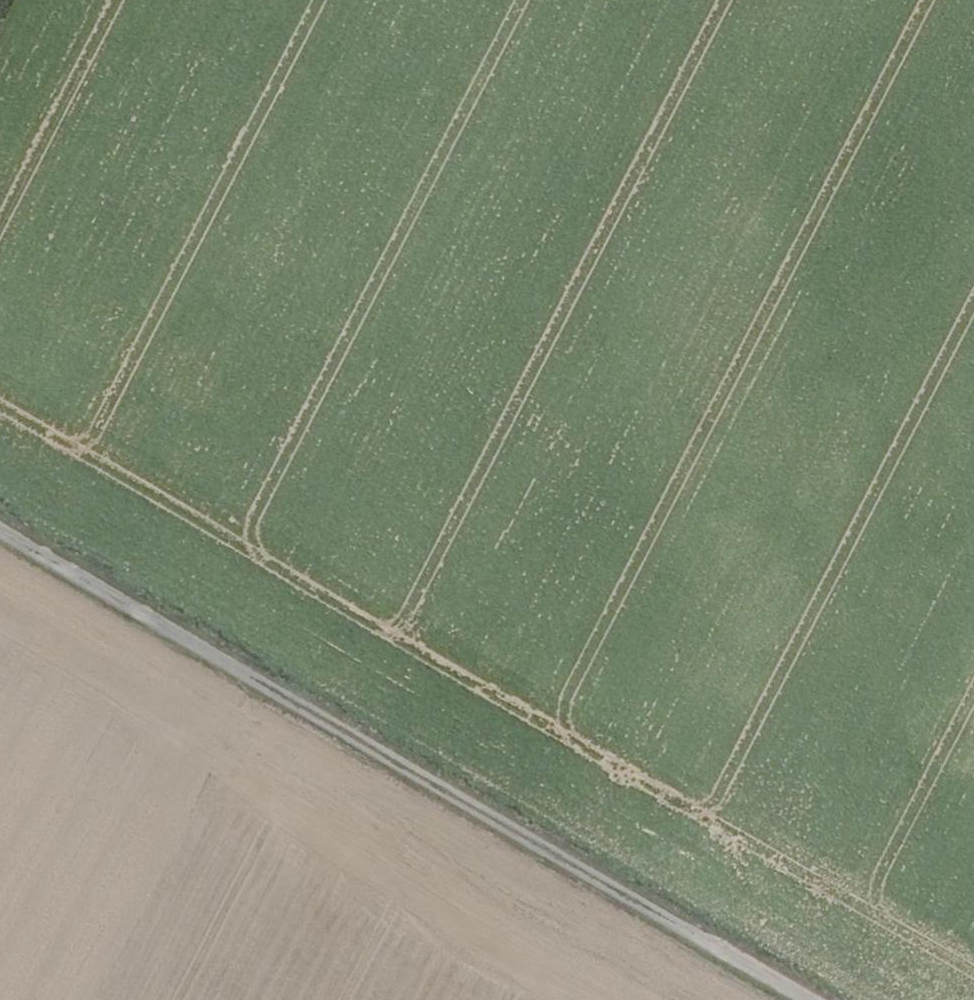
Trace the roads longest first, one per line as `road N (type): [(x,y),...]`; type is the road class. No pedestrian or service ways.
road 1 (track): [(806,999),(0,532)]

